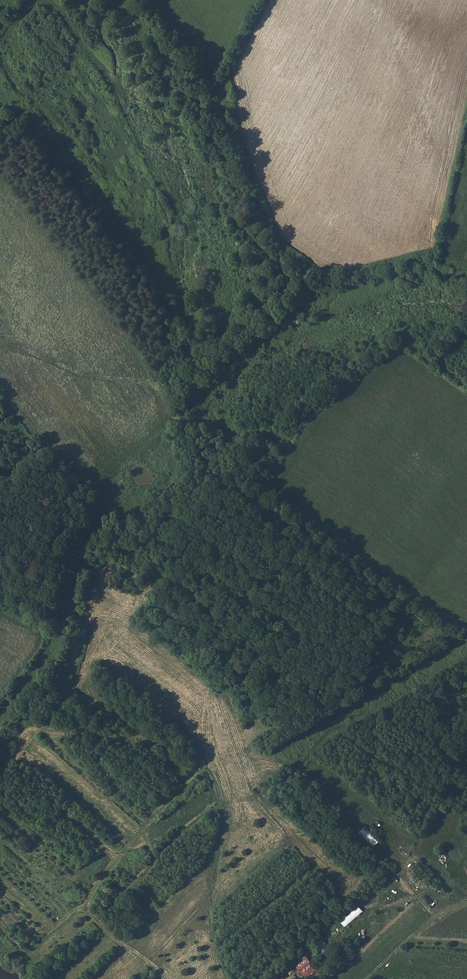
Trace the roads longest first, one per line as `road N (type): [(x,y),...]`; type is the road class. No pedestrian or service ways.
road 1 (track): [(230,978),(212,924),(222,797),(211,771),(181,787),(88,899),(108,933),(167,978)]
road 2 (track): [(466,900),(427,923),(367,978)]

